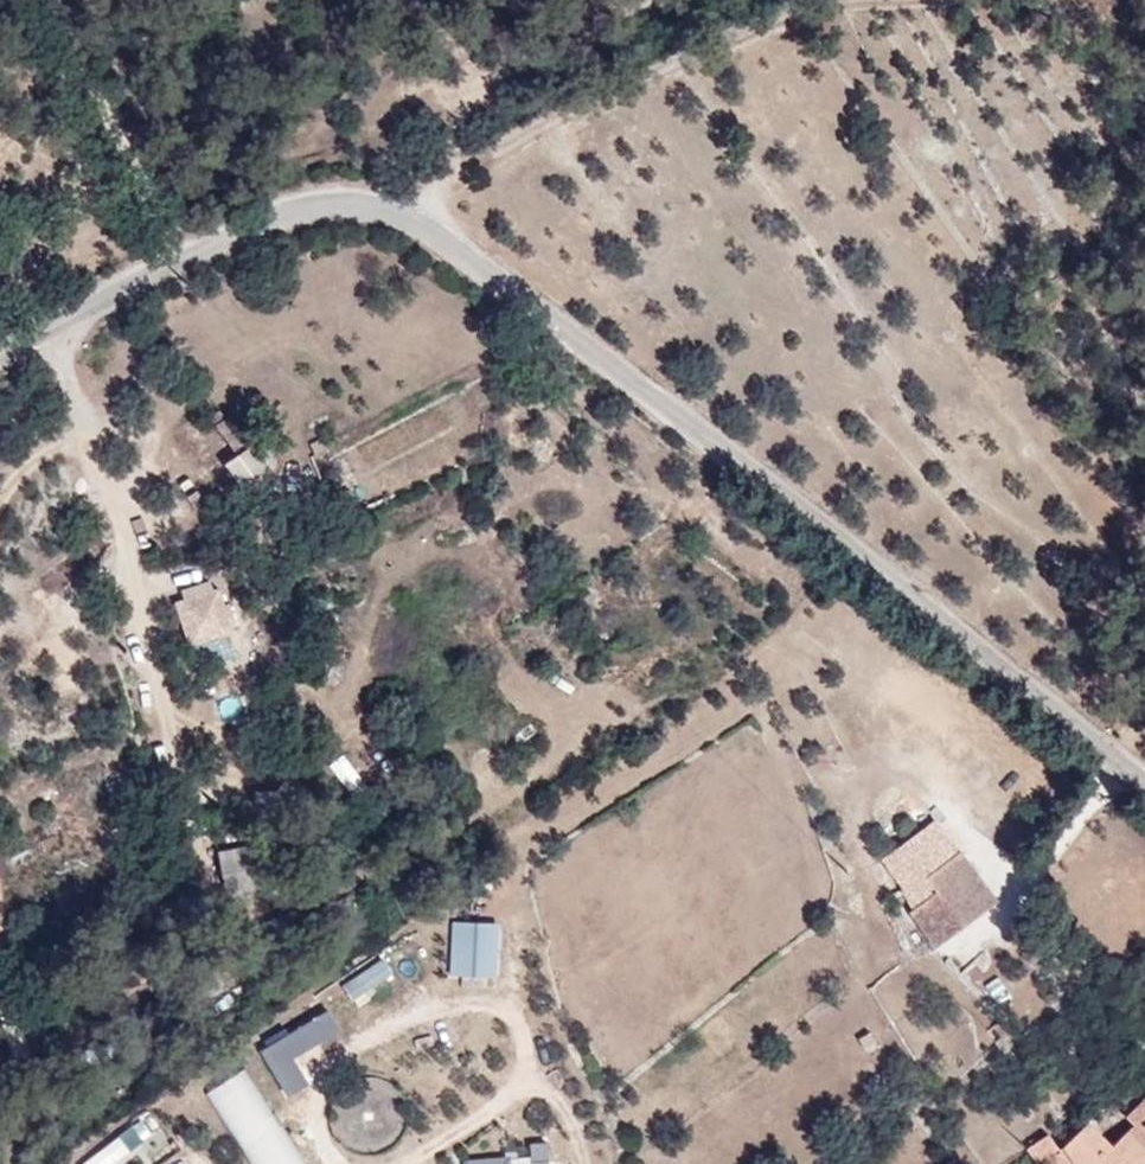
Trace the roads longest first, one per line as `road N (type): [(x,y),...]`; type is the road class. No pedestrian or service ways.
road 1 (unclassified): [(0,354),(196,246),(352,202),(416,214),(713,412),(1144,774)]
road 2 (track): [(416,214),(485,158),(794,9),(868,0)]
road 3 (track): [(56,323),(192,810)]
road 4 (track): [(65,0),(196,246)]

